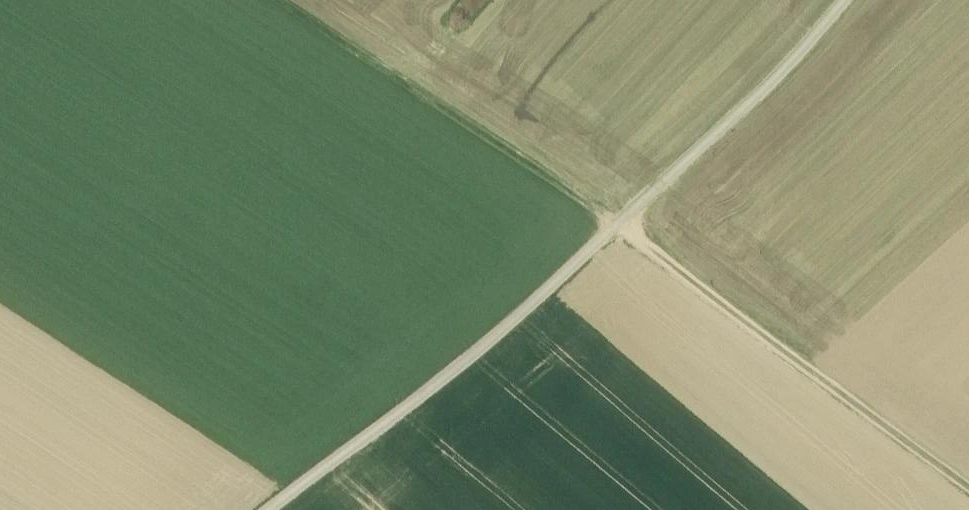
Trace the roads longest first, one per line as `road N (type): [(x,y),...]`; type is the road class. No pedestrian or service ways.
road 1 (track): [(968,491),(614,226),(270,0)]
road 2 (track): [(841,0),(798,54),(474,356),(267,509)]

